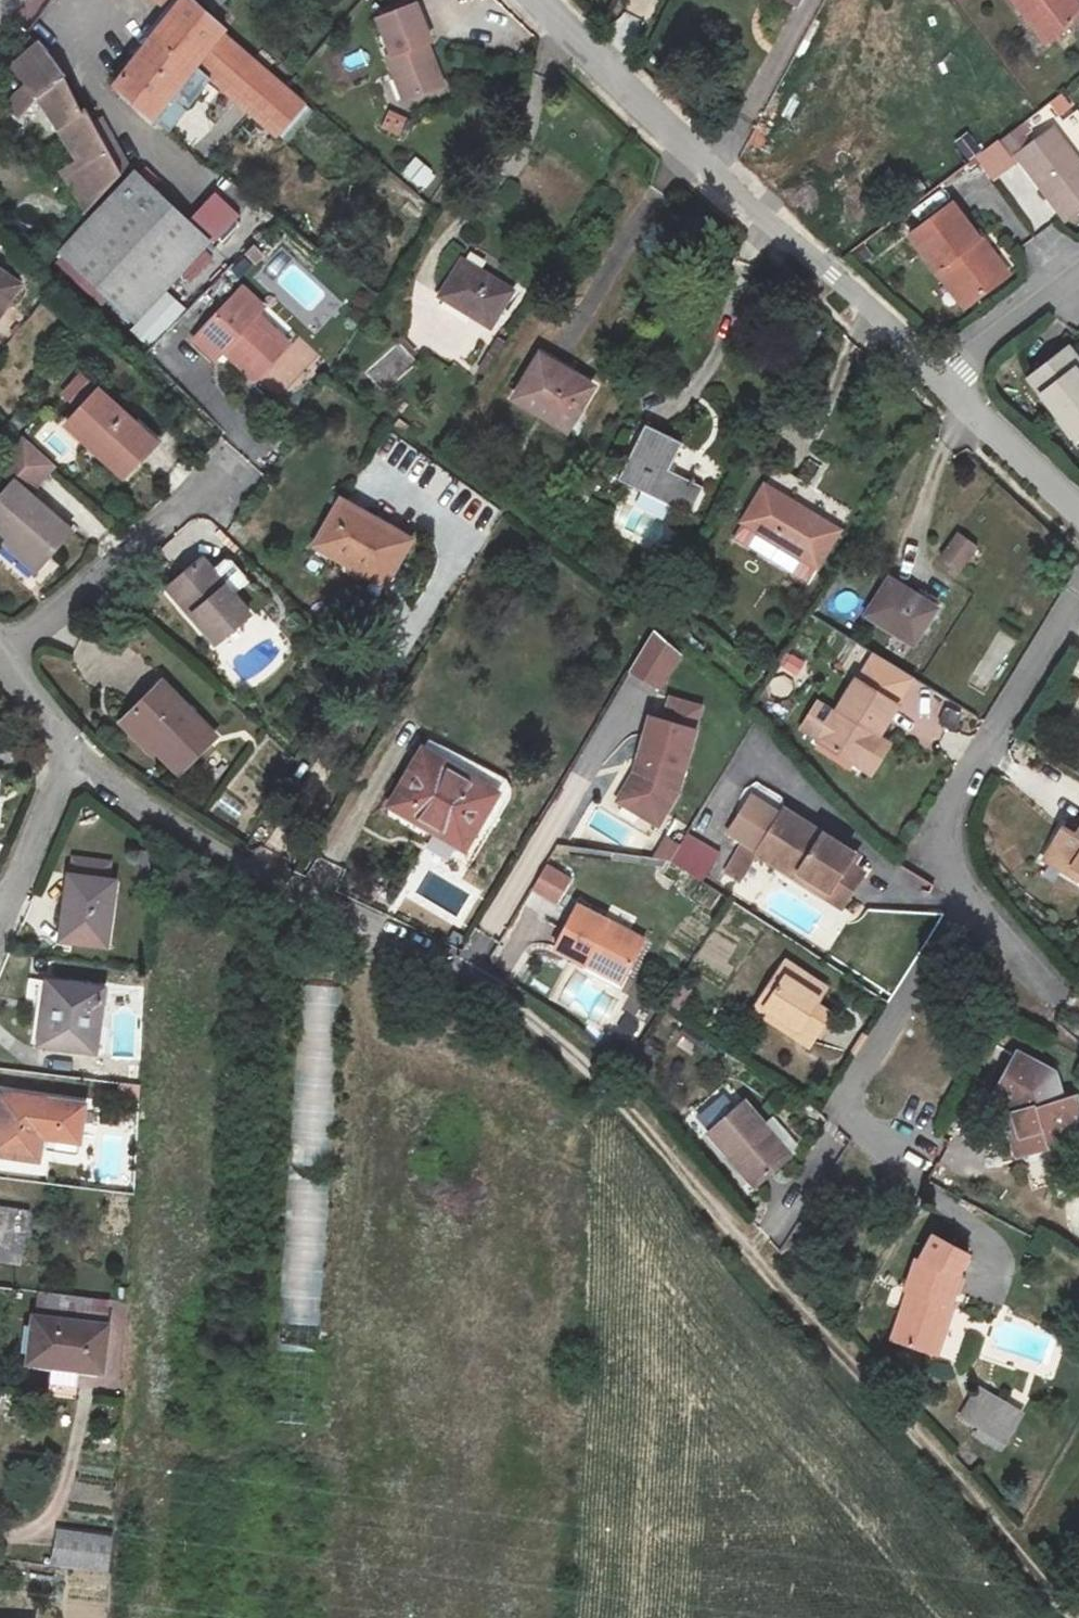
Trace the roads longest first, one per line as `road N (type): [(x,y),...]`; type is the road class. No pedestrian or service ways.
road 1 (track): [(466,976),(641,1123),(1070,1617)]
road 2 (unclassified): [(534,0),(938,382)]
road 3 (residential): [(67,747),(161,821),(466,976)]
road 4 (residential): [(1078,598),(927,855),(964,894)]
road 5 (residential): [(964,894),(839,1113),(902,1171)]
road 6 (residential): [(228,470),(0,651)]
road 7 (unclassified): [(938,382),(1078,515)]
road 8 (residential): [(938,382),(1078,267)]
road 9 (residential): [(0,907),(67,747)]
road 10 (residential): [(964,894),(1049,984)]

